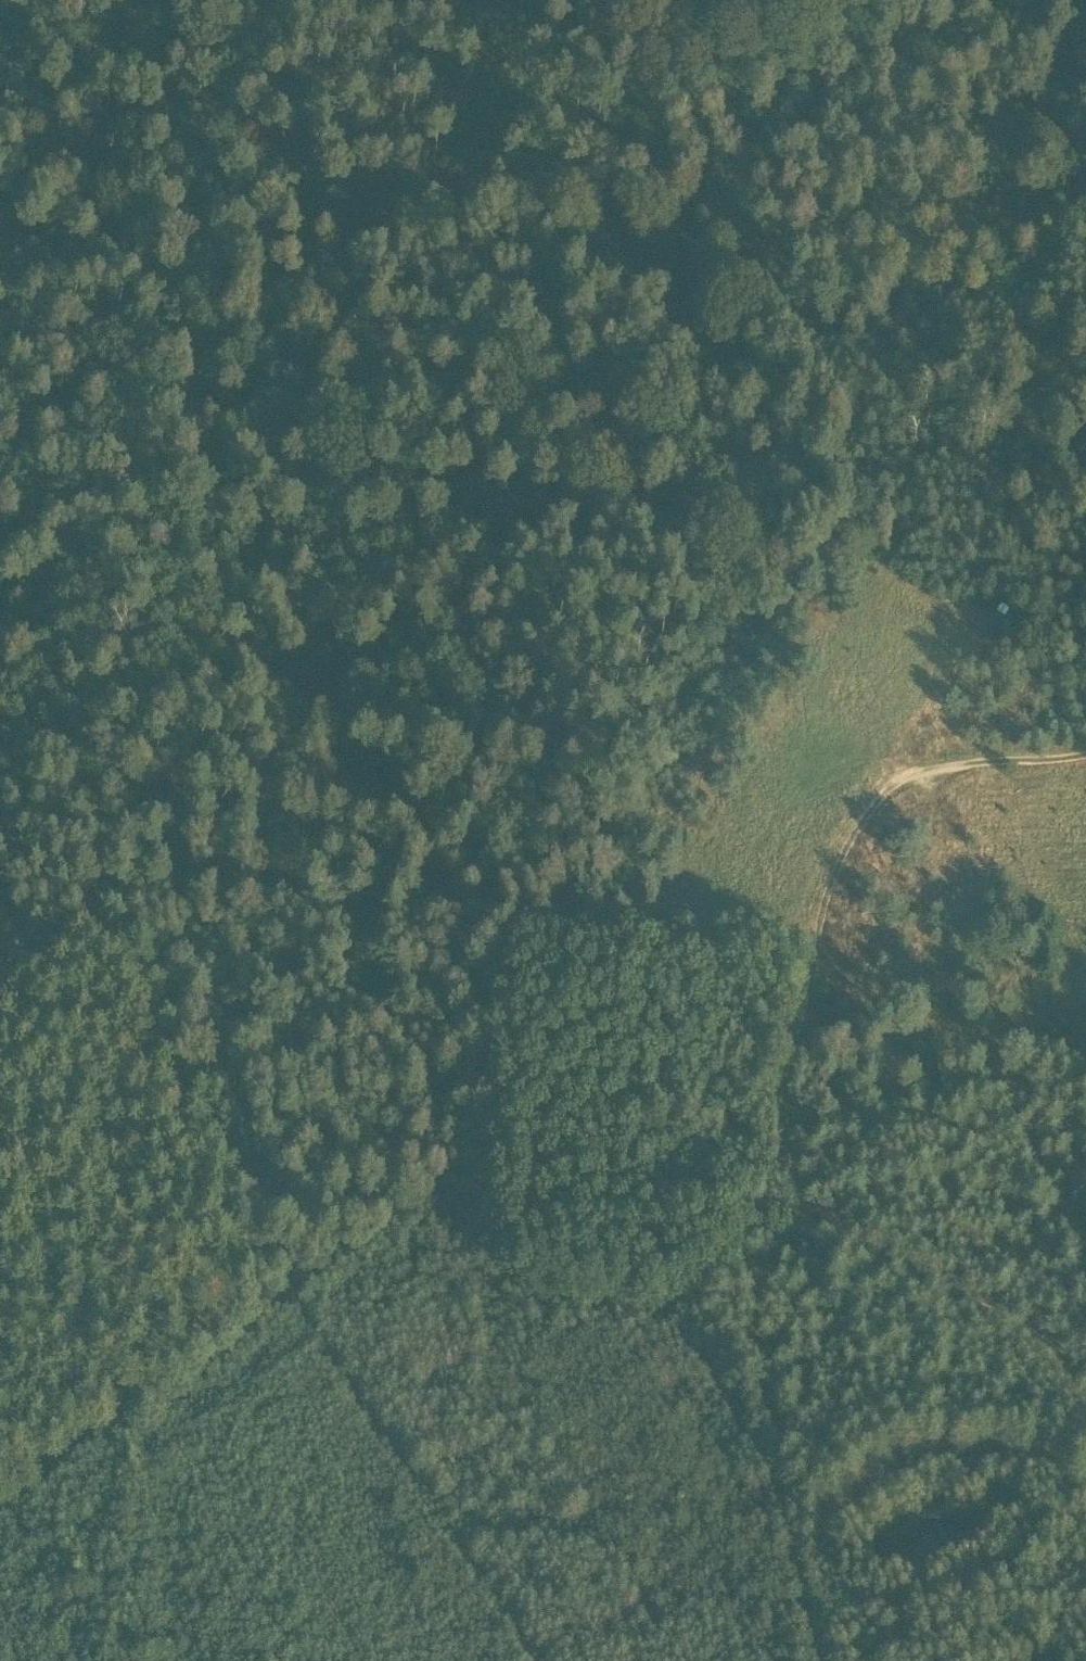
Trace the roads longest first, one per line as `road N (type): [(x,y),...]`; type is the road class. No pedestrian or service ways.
road 1 (track): [(1085,799),(920,819),(896,829),(863,866),(823,956),(787,1179),(806,1259),(832,1284),(1000,1372),(1085,1430)]

